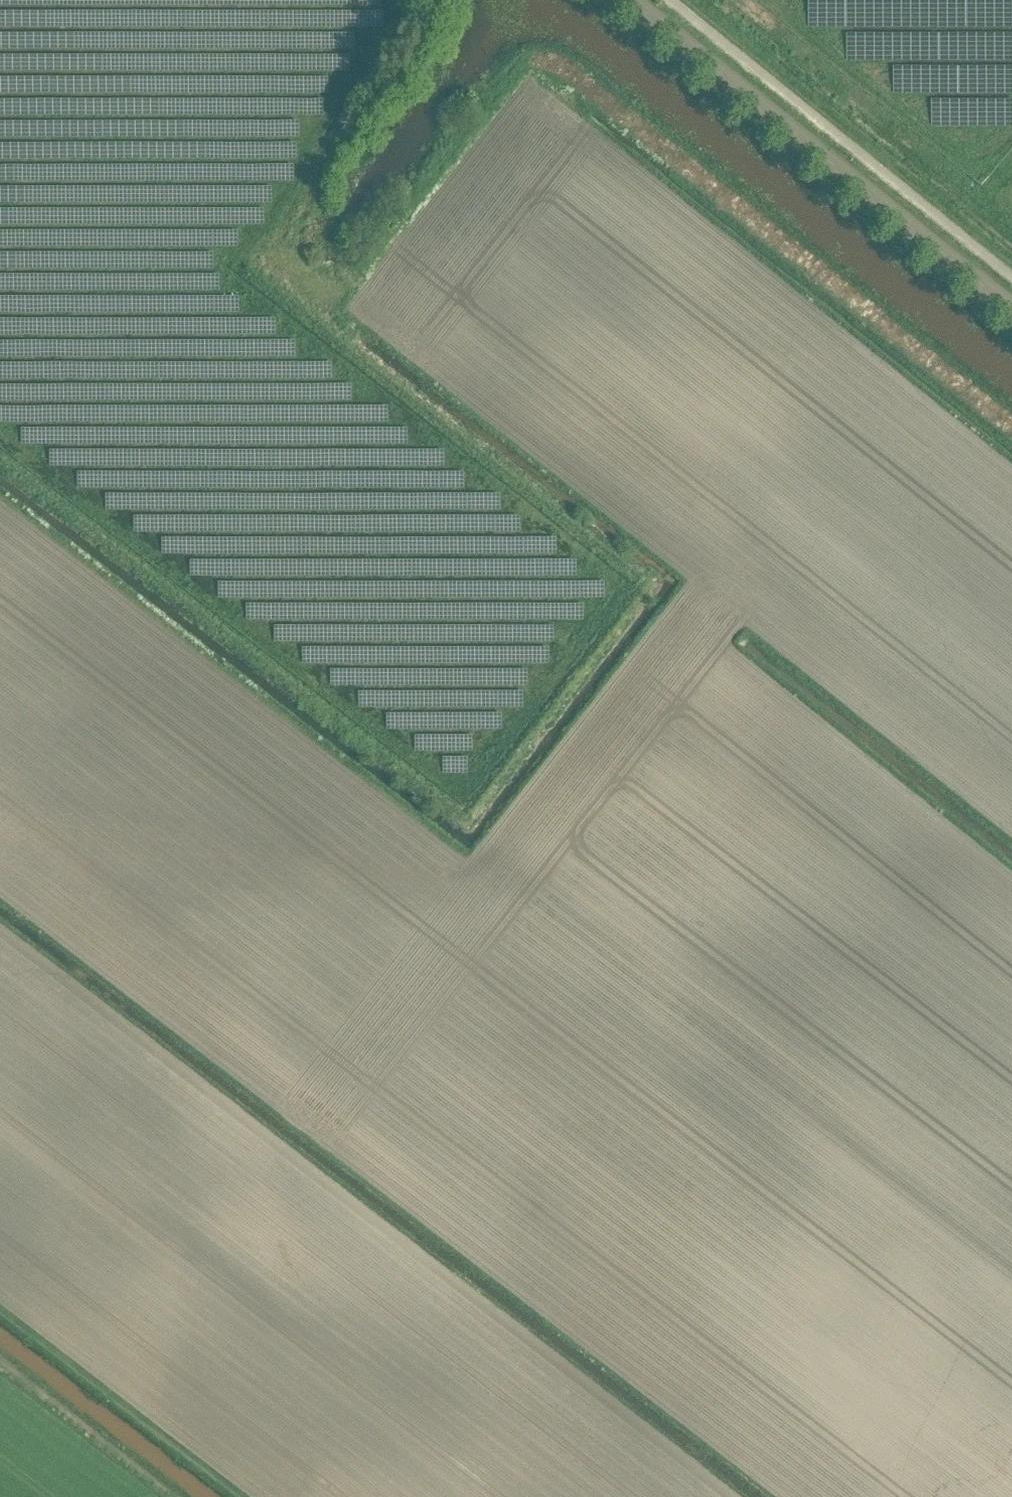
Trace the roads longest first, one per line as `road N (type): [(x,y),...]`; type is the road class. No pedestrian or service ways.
road 1 (tertiary): [(628,0),(1011,309)]

